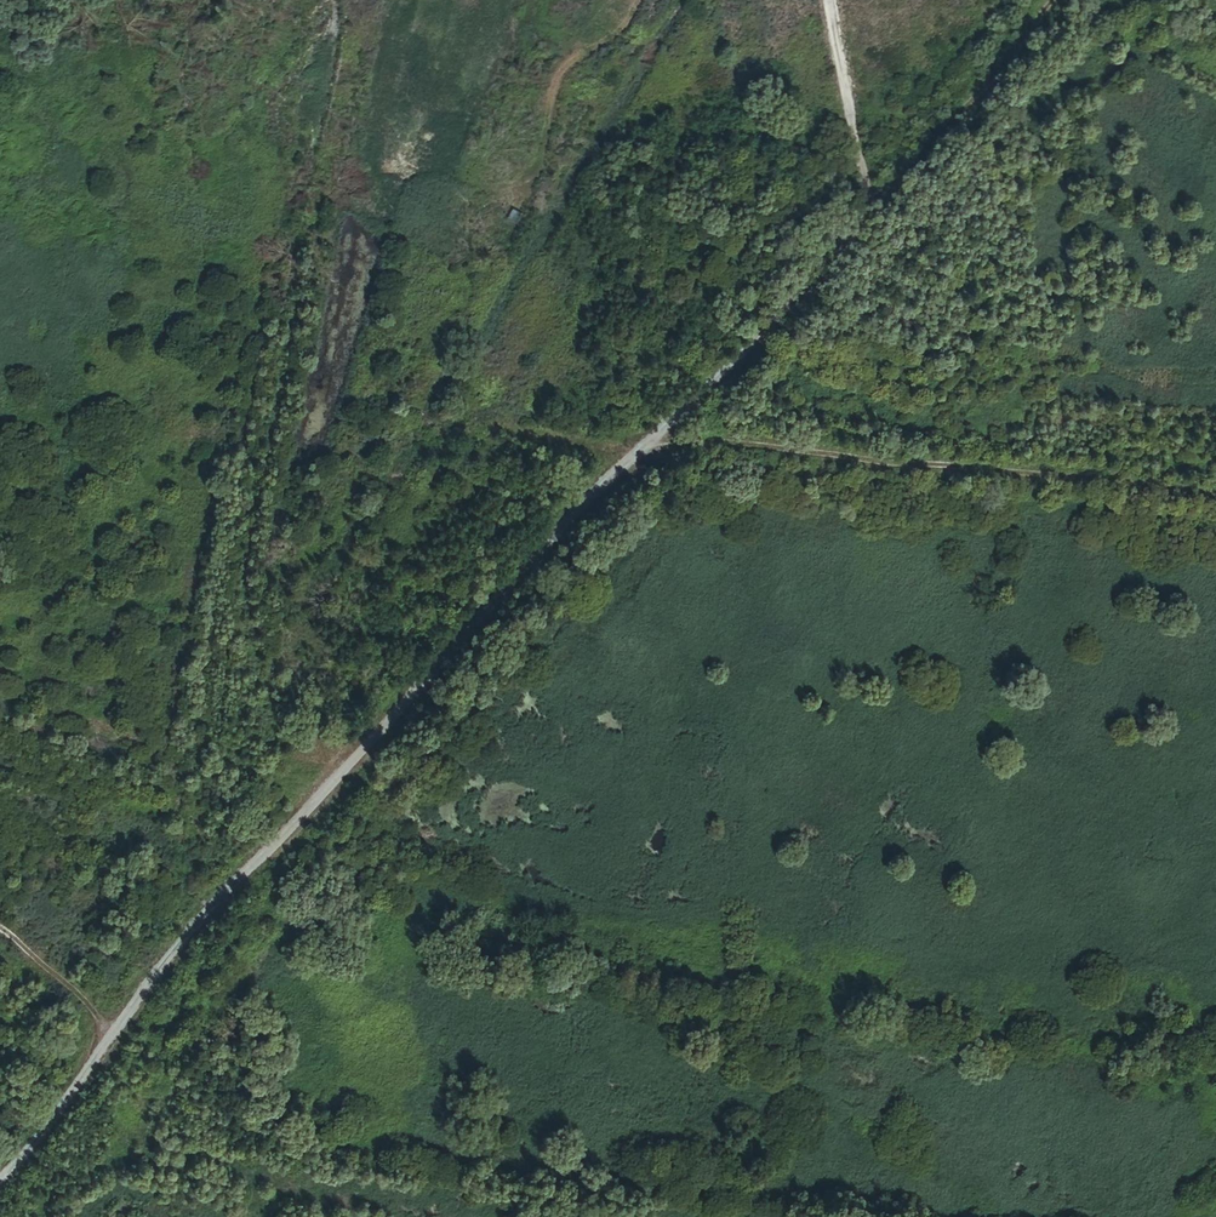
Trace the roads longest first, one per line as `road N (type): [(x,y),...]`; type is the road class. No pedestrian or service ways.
road 1 (unclassified): [(0,1170),(219,899),(645,449)]
road 2 (track): [(645,449),(729,440),(1215,492)]
road 3 (track): [(645,449),(861,238),(864,200),(830,0)]
road 4 (track): [(861,238),(1077,0)]

